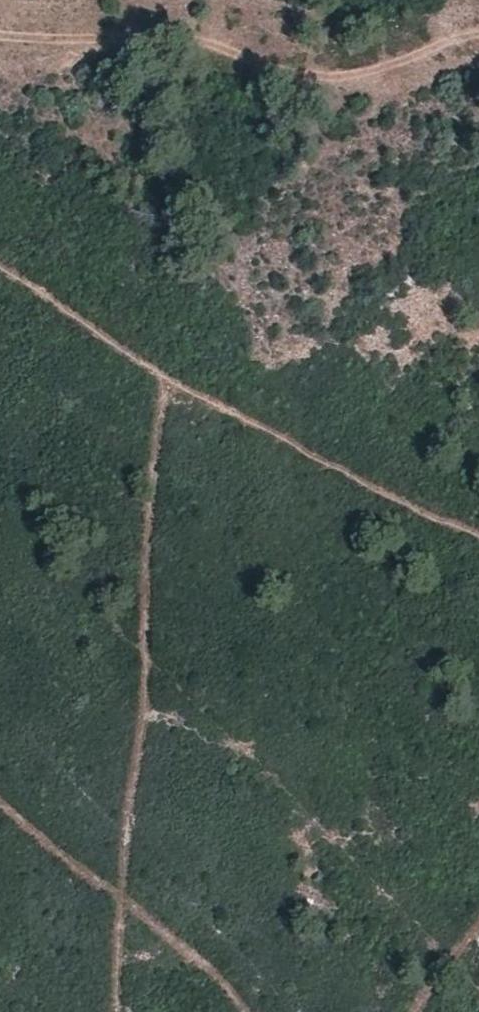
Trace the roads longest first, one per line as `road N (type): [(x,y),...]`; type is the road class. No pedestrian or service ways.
road 1 (track): [(478,31),(349,80),(277,71),(143,27),(44,39),(0,35)]

